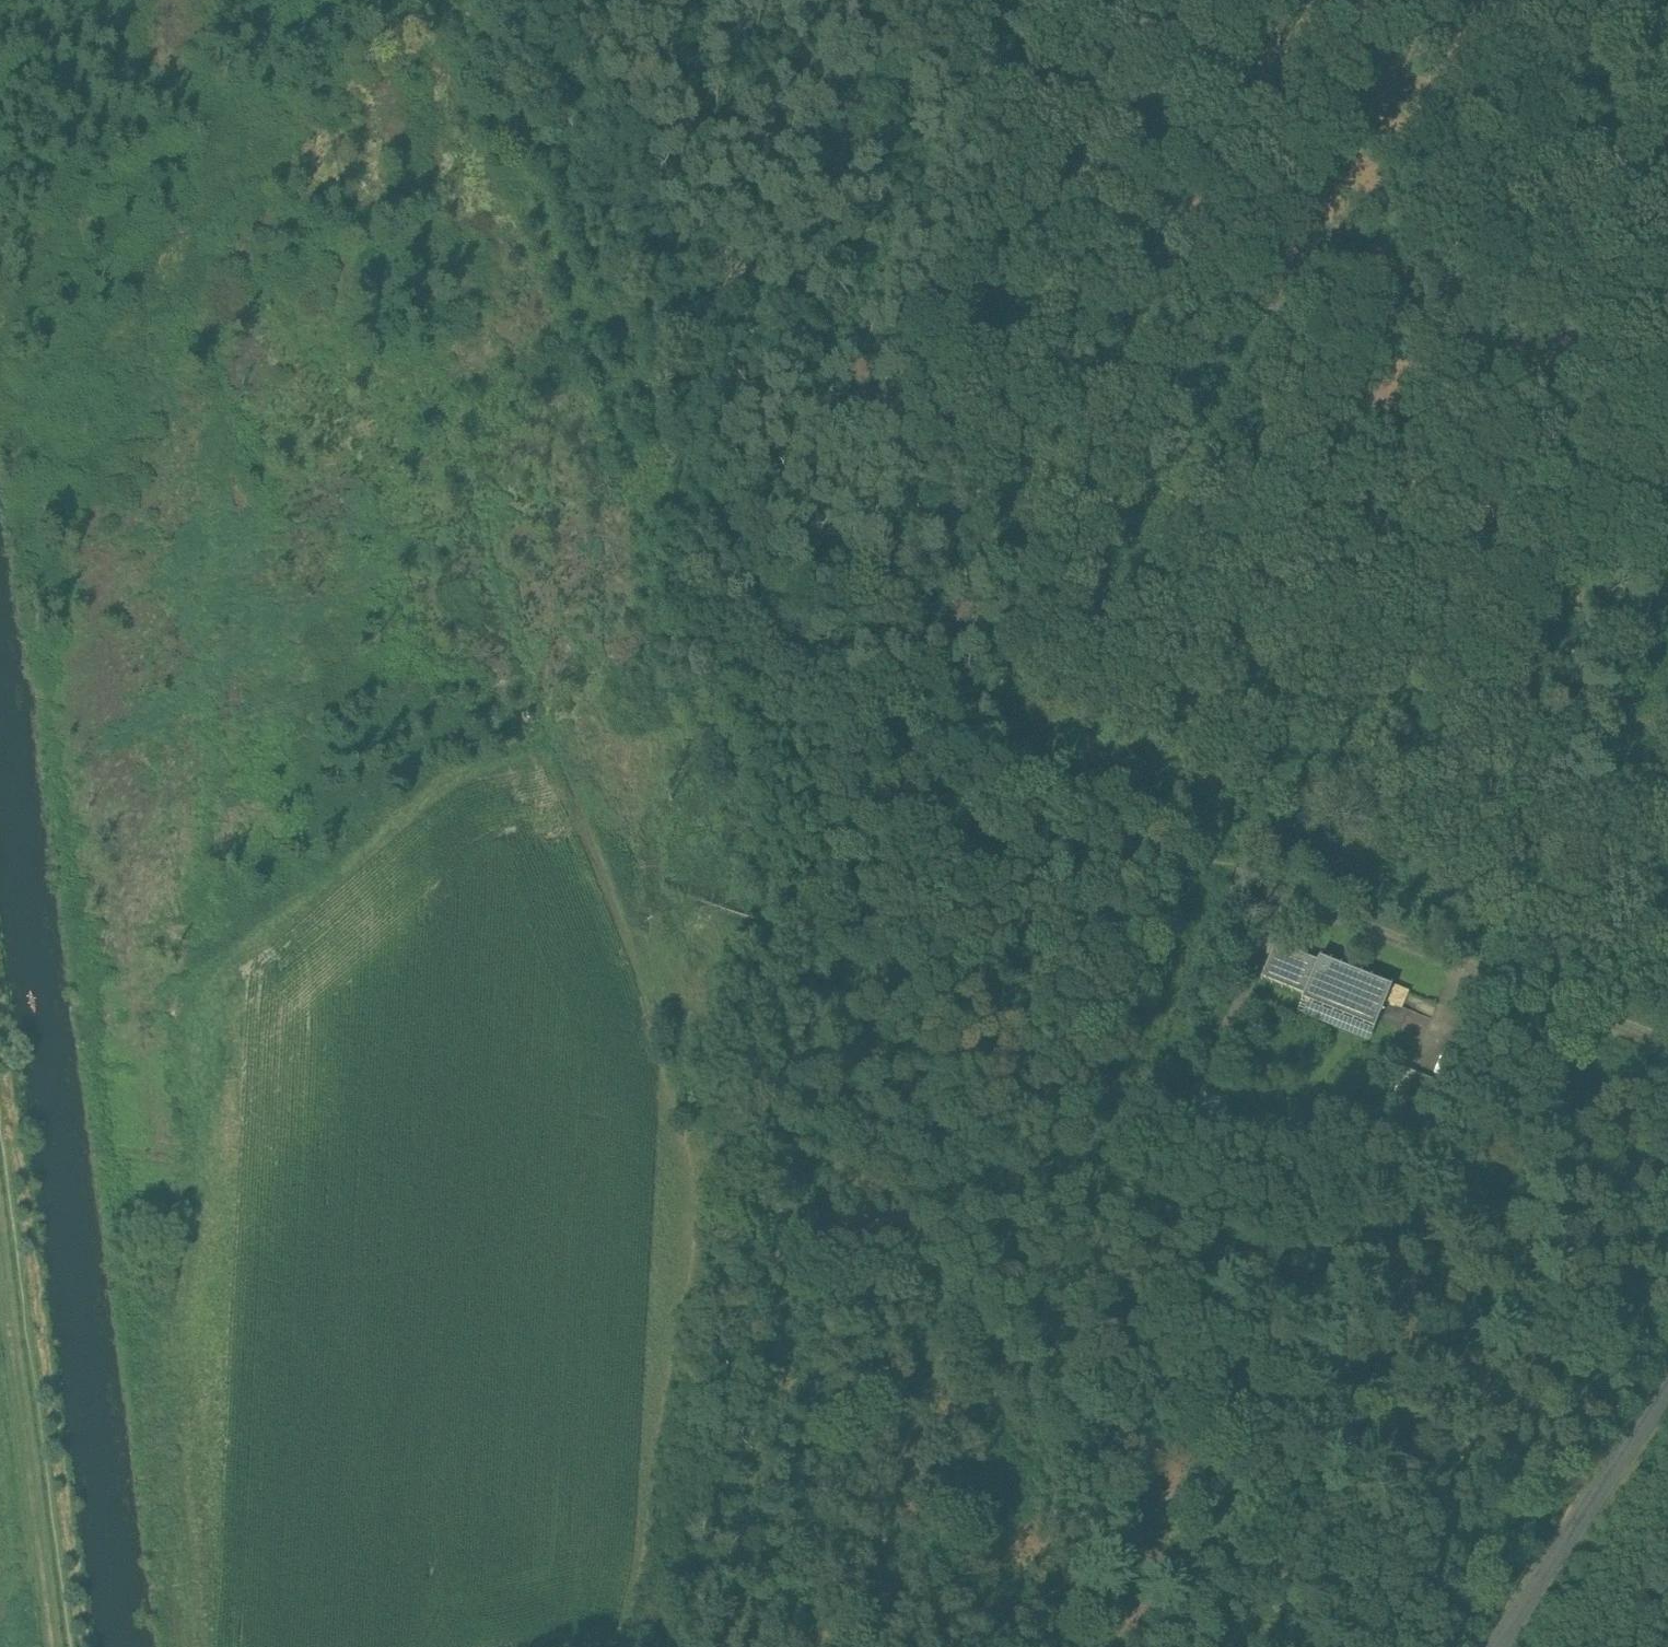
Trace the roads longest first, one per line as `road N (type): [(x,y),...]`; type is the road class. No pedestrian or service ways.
road 1 (track): [(515,0),(637,256),(737,558),(790,659),(834,700),(1024,785),(1225,861)]
road 2 (unclassified): [(1494,1646),(1667,1377)]

